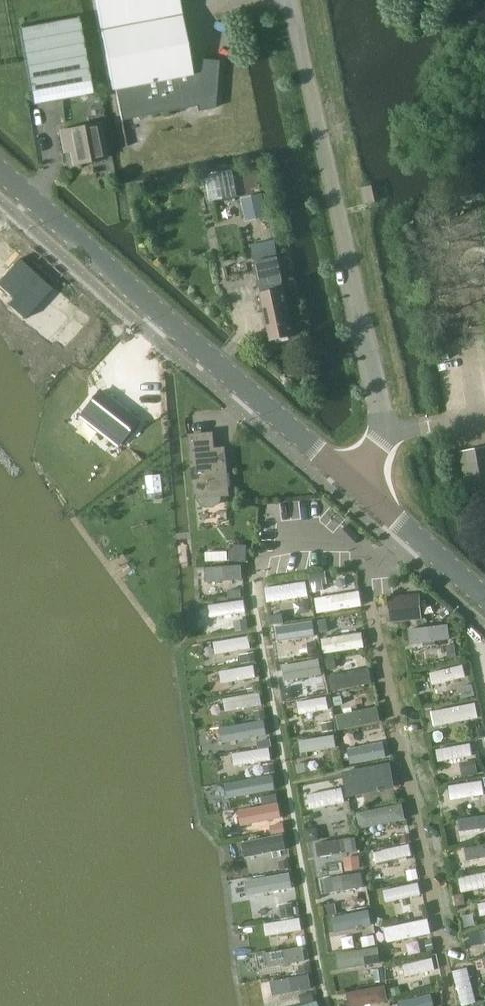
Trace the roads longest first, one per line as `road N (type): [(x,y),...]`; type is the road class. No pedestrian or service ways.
road 1 (residential): [(353,482),(376,453),(382,400),(293,0)]
road 2 (tertiary): [(353,482),(0,172)]
road 3 (tertiary): [(484,598),(353,482)]

